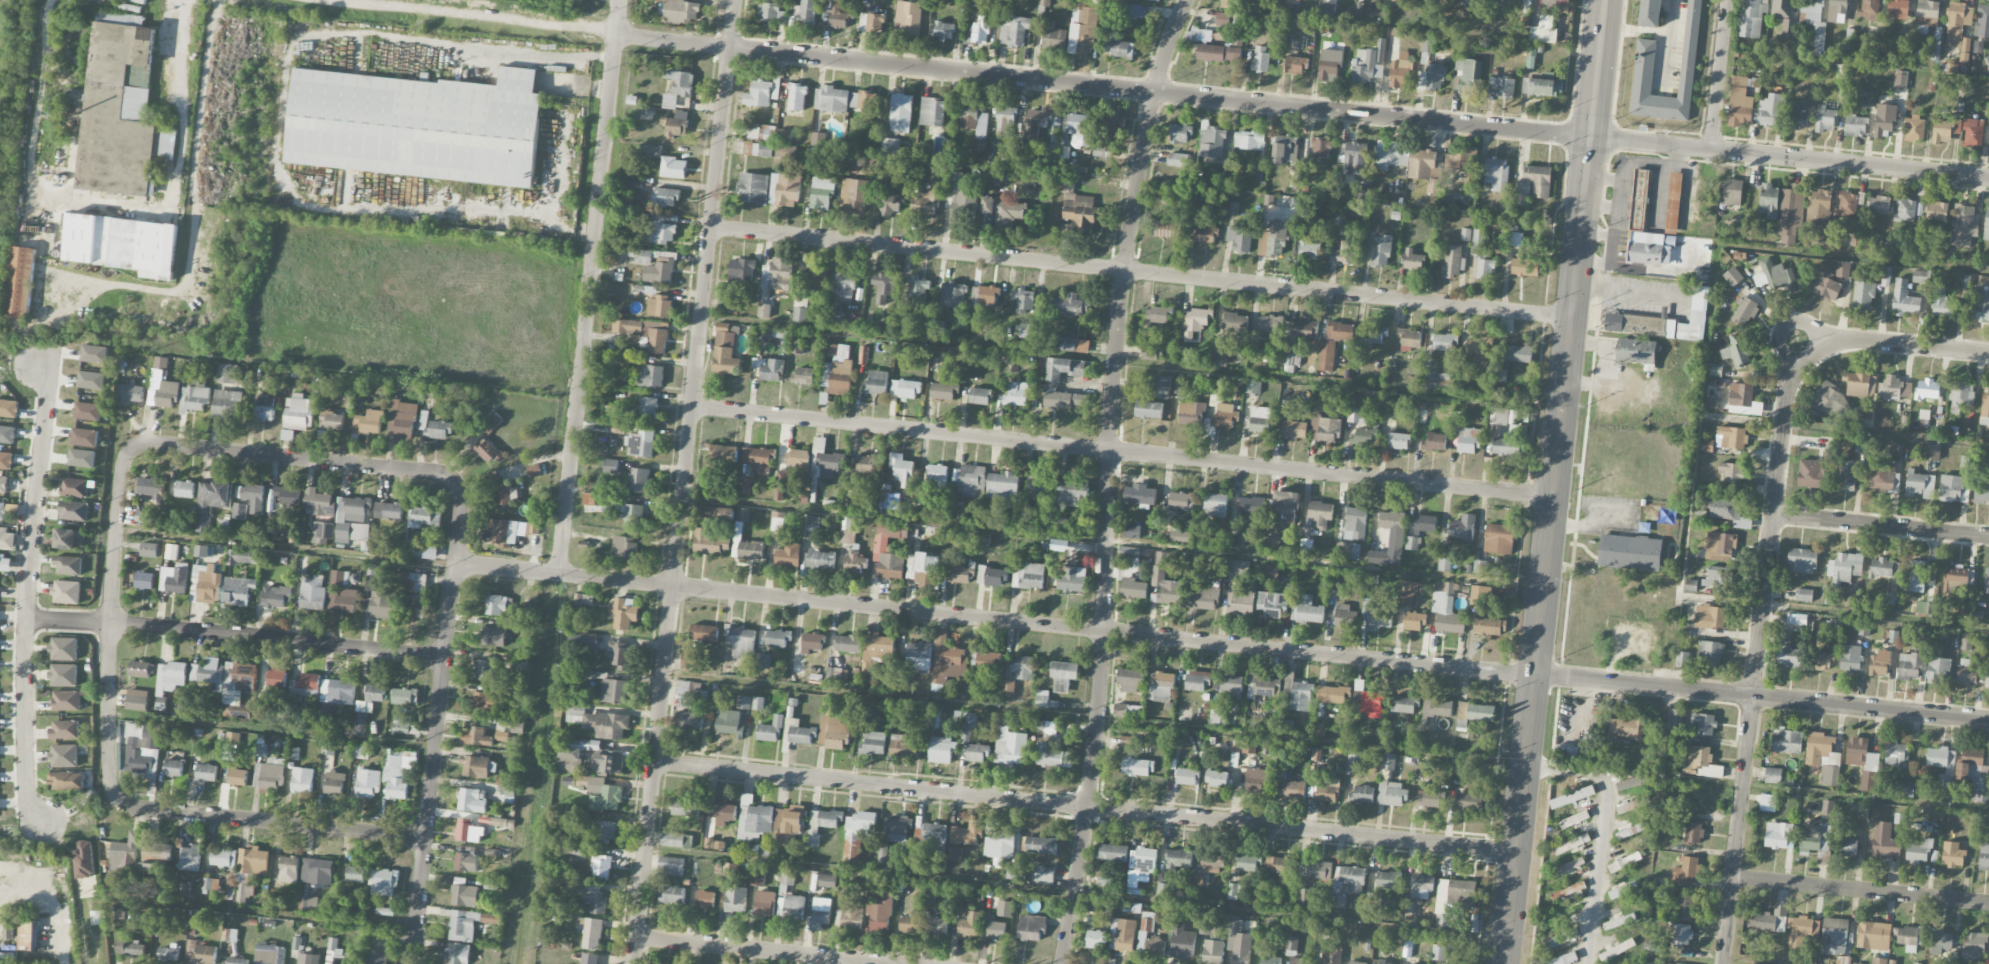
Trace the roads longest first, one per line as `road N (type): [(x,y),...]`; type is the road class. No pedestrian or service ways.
road 1 (residential): [(1988,720),(457,563)]
road 2 (residential): [(1988,179),(615,34)]
road 3 (residential): [(1183,0),(1153,92),(1130,224),(1097,731),(1062,963)]
road 4 (residential): [(733,0),(631,963)]
road 5 (secondary): [(1605,0),(1506,963)]
road 6 (residential): [(1518,852),(653,760)]
road 7 (residential): [(1553,499),(690,406)]
road 8 (residential): [(1572,318),(709,227)]
road 9 (residential): [(1816,354),(1785,396),(1724,963)]
road 10 (residential): [(619,0),(559,573)]
road 11 (residential): [(459,486),(411,963)]
road 12 (residential): [(35,361),(47,394),(24,661),(27,798),(44,823)]
road 13 (residential): [(445,655),(26,618)]
road 14 (residential): [(459,486),(444,474),(153,442),(126,456)]
road 15 (residential): [(126,456),(107,657),(112,789)]
road 16 (residential): [(425,838),(132,807),(112,789)]
road 17 (residential): [(1727,0),(1699,282)]
road 18 (residential): [(1988,904),(1734,878)]
road 19 (residential): [(888,963),(634,937)]
road 20 (residential): [(1988,537),(1773,515)]
road 21 (residential): [(1988,353),(1865,339),(1816,354)]
road 22 (residential): [(1791,382),(1778,333),(1790,321),(1843,341)]

